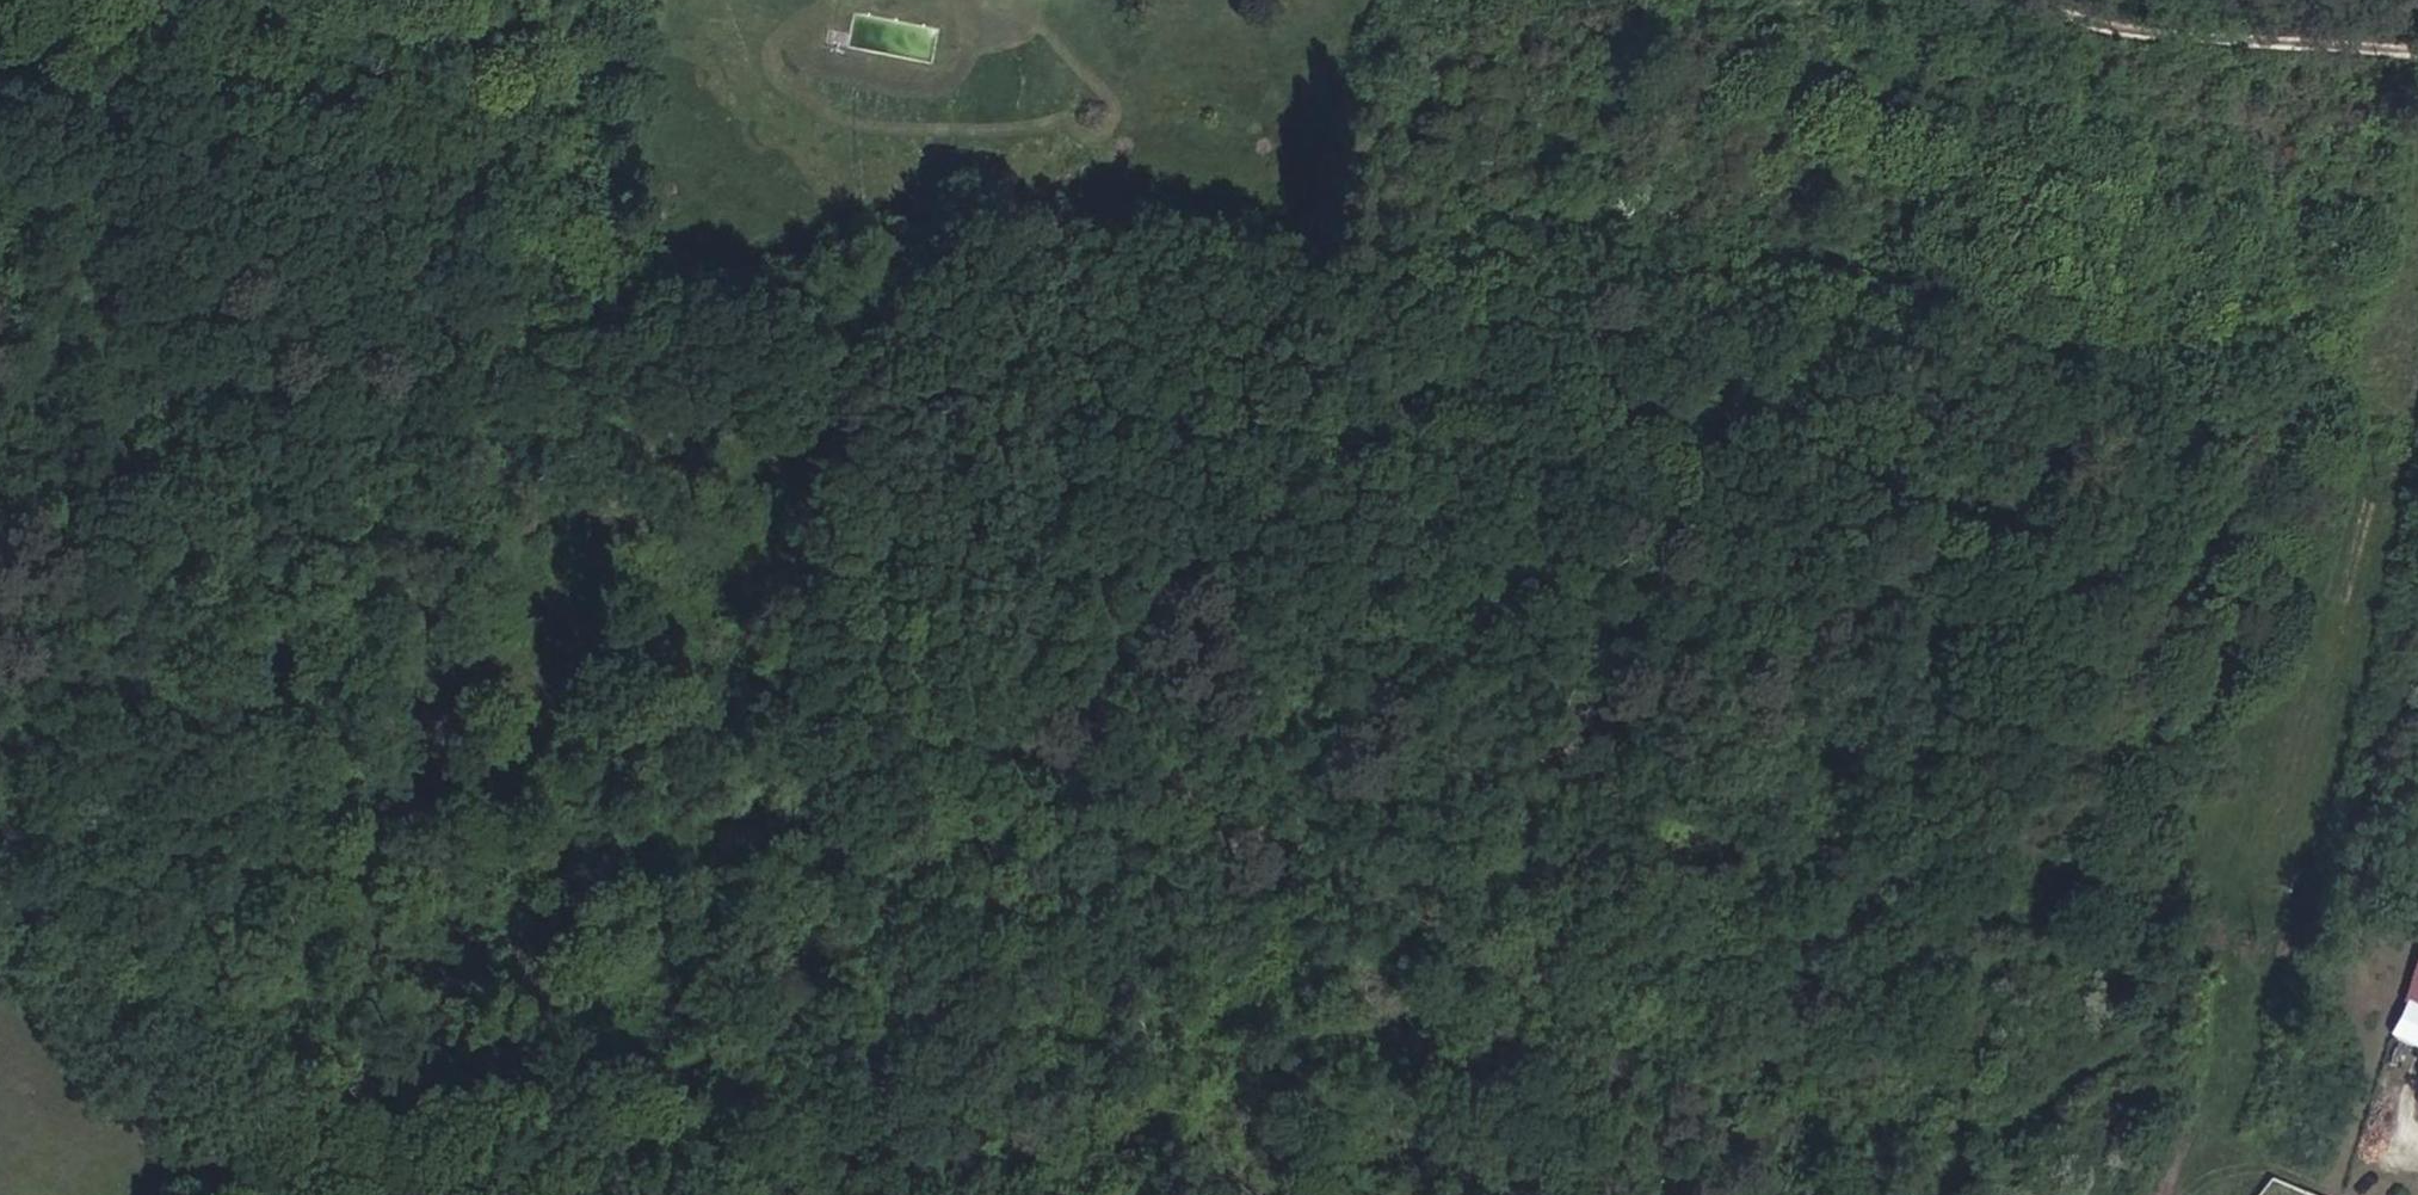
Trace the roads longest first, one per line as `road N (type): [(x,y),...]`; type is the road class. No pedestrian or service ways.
road 1 (track): [(0,859),(250,1017),(537,1113),(862,1139),(974,1194)]
road 2 (track): [(2039,0),(2145,34),(2417,55)]

